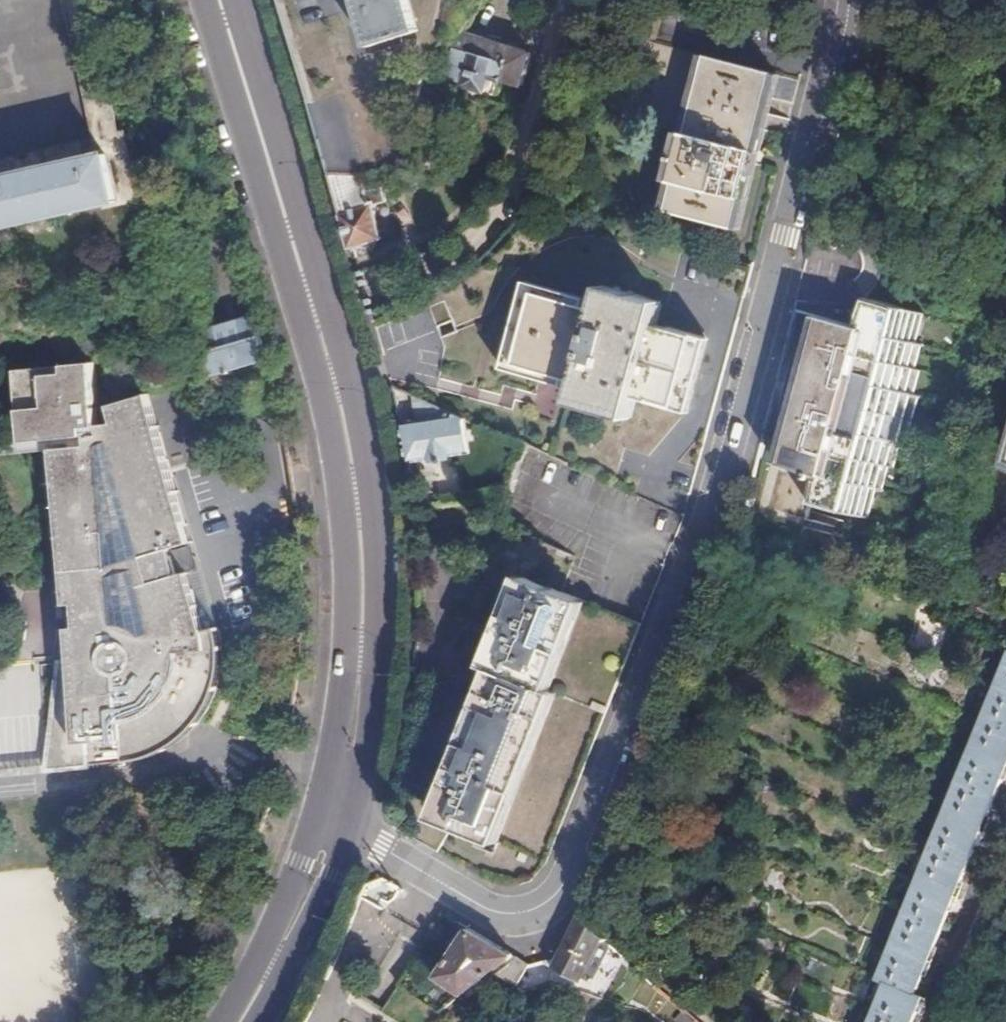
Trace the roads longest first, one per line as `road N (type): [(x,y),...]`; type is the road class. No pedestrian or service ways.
road 1 (residential): [(329,827),(497,913),(542,906),(566,883),(728,435),(834,0)]
road 2 (secondary): [(329,827),(352,736),(363,637),(352,464),(332,363),(219,0)]
road 3 (secondary): [(241,1021),(319,867),(329,827)]
road 4 (residential): [(1005,853),(945,1021)]

